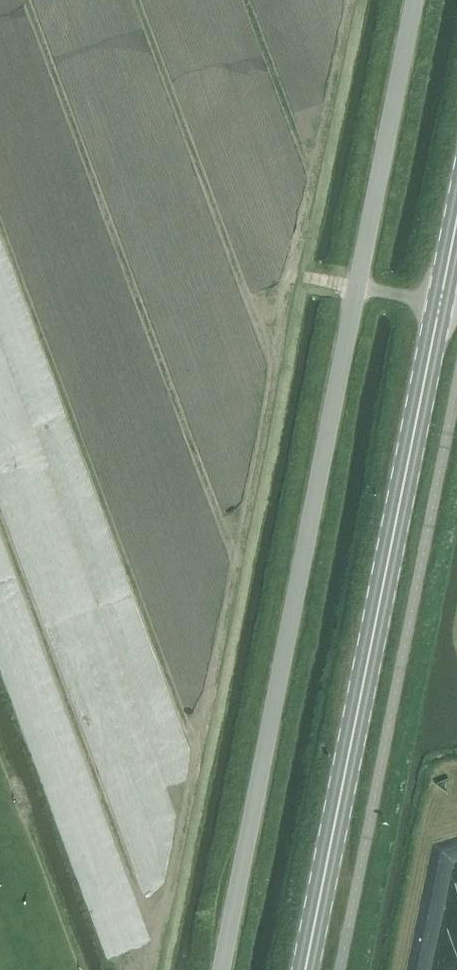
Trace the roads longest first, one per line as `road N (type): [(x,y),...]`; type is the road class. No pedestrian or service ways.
road 1 (unclassified): [(222,969),(416,0)]
road 2 (secondary): [(305,969),(456,218)]

